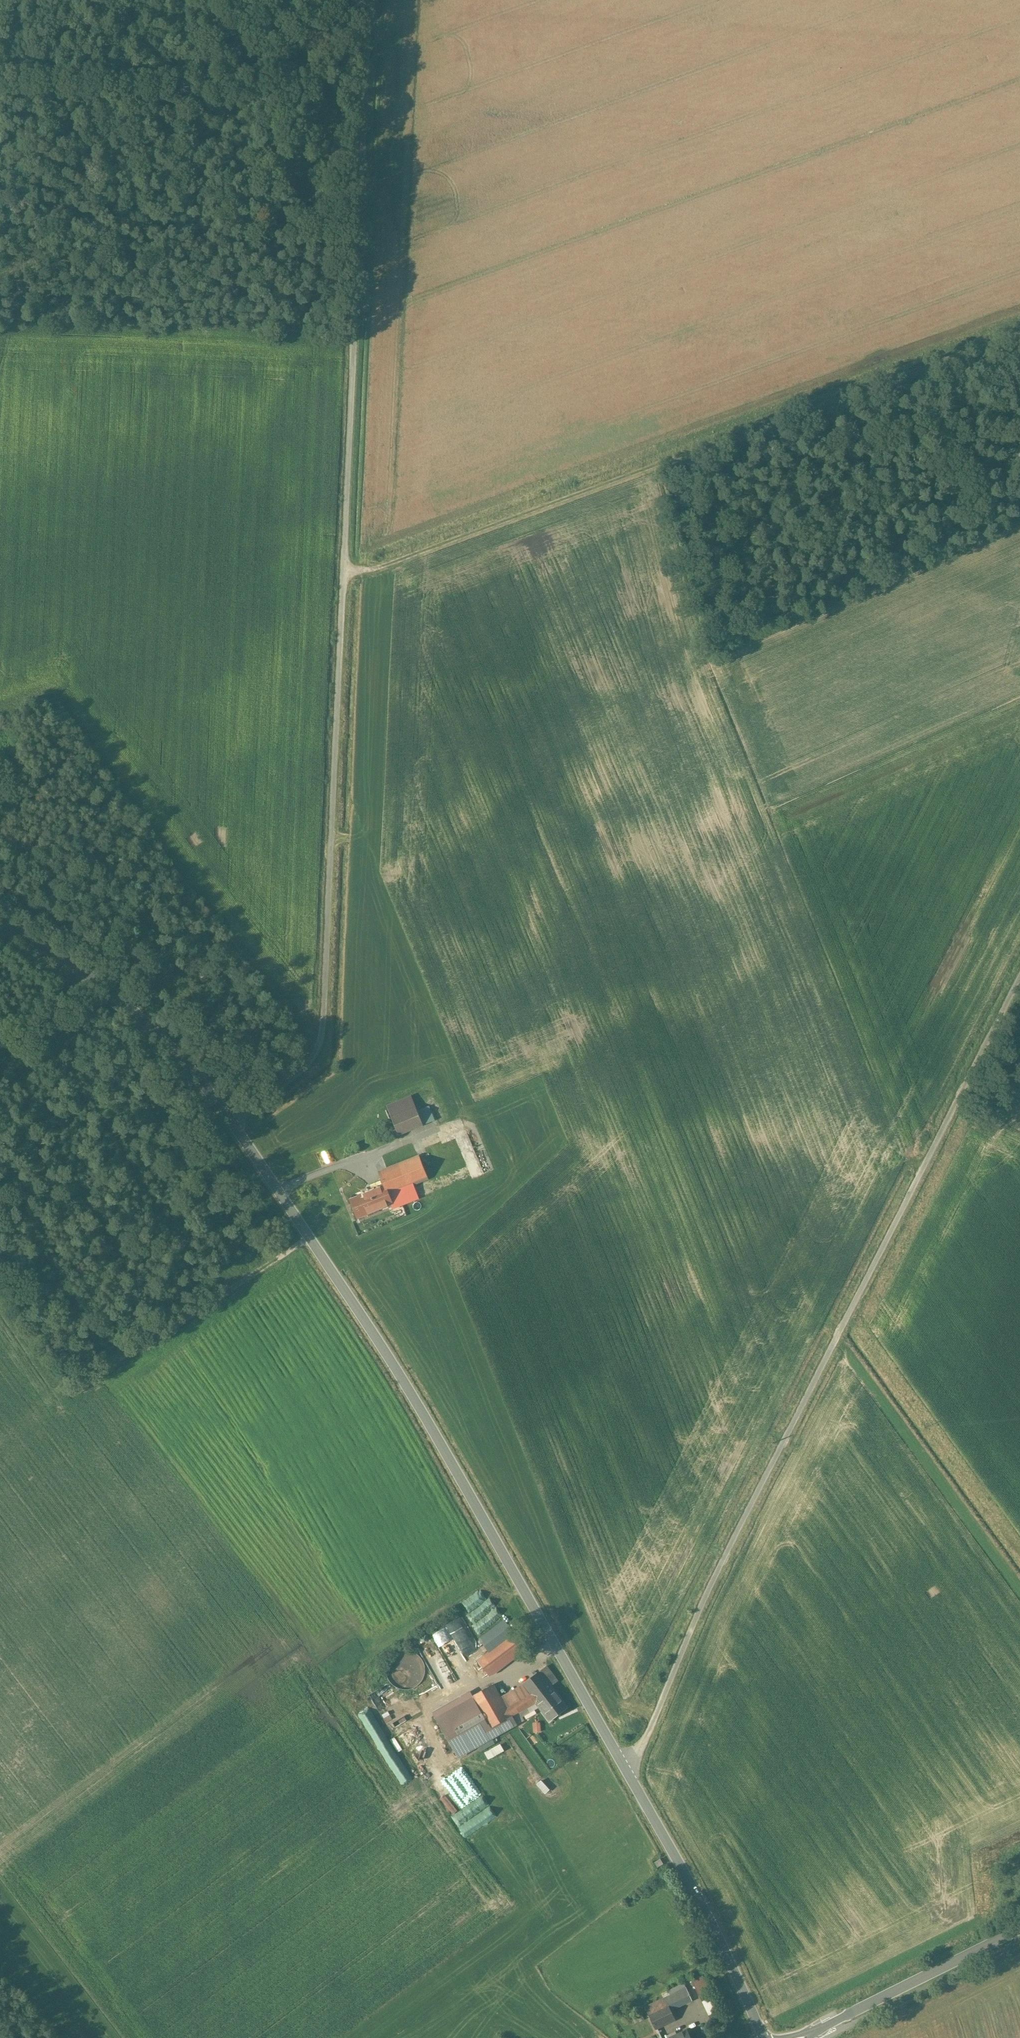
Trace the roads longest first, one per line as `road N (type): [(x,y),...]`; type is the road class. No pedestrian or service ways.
road 1 (tertiary): [(765,2037),(713,1923),(409,1388),(232,1121),(145,1018),(96,978),(0,923)]
road 2 (track): [(232,1121),(304,1065),(324,1025),(370,0)]
road 3 (track): [(1019,973),(710,1586),(629,1772)]
road 4 (track): [(345,575),(1019,333)]
road 5 (track): [(310,1237),(67,1392)]
road 6 (unclassified): [(804,2037),(1019,1930)]

